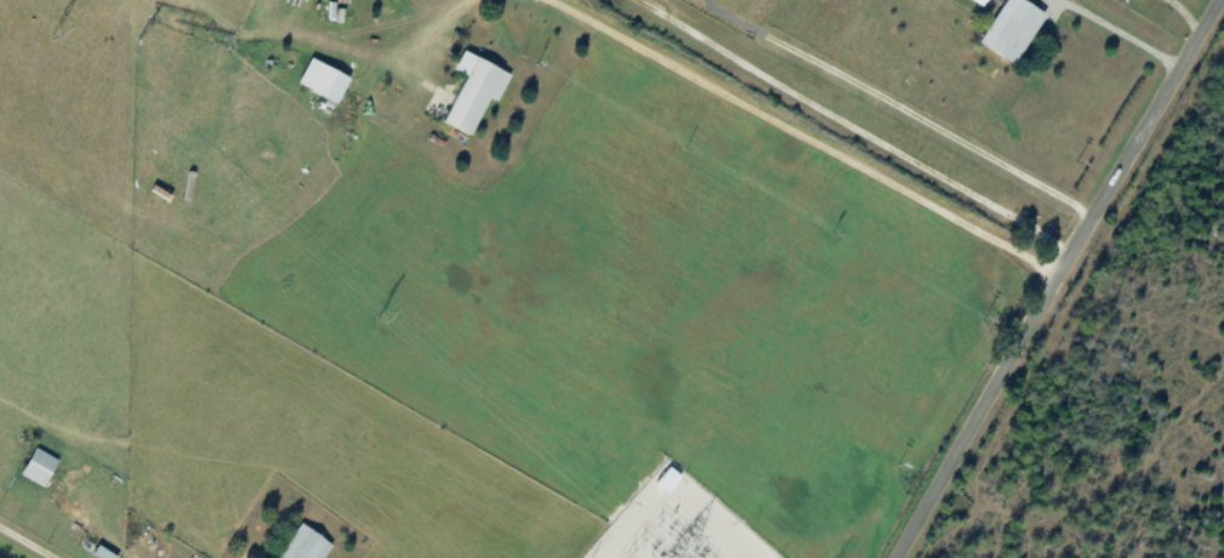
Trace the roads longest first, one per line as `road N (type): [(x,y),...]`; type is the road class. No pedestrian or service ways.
road 1 (residential): [(897,557),(1219,0)]

